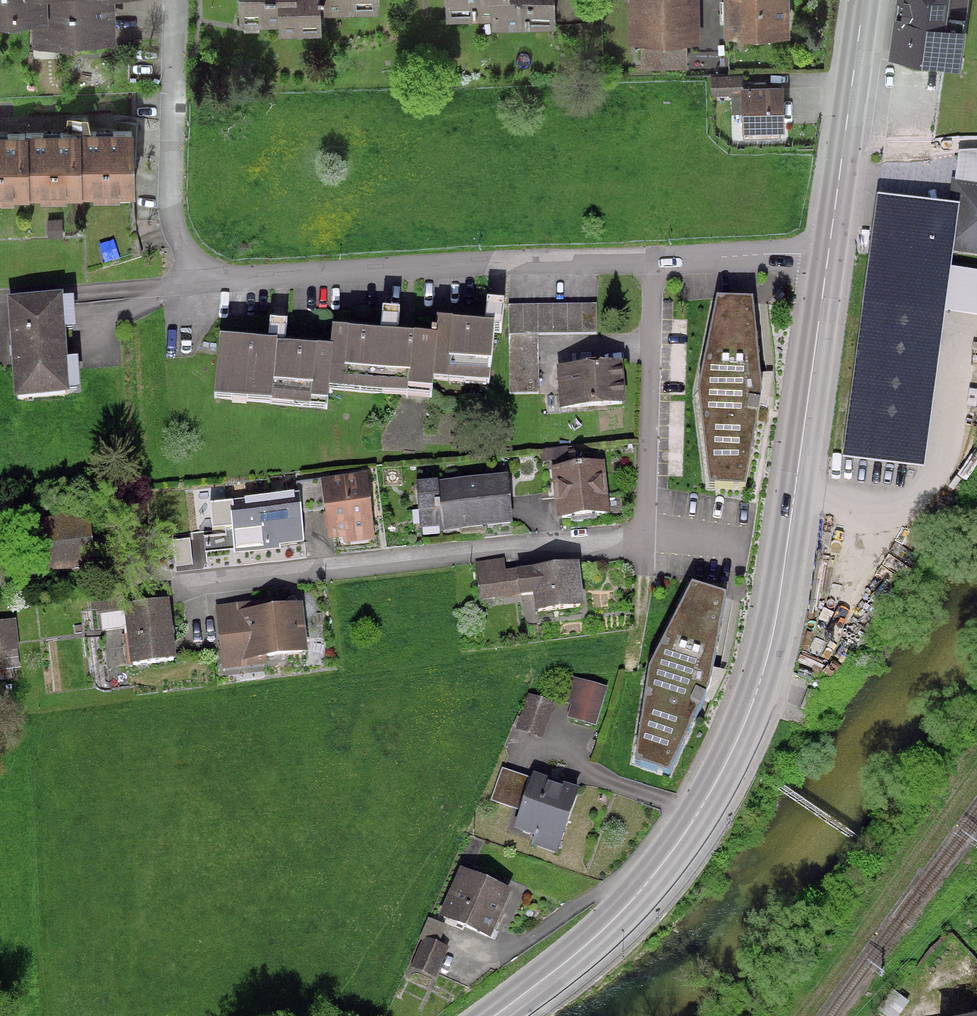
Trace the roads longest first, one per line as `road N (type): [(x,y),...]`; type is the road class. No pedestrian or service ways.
road 1 (residential): [(175,0),(170,206),(199,269),(237,281),(492,262),(828,258)]
road 2 (primary): [(495,1015),(633,900),(698,813),(738,738),(777,610),(828,258)]
road 3 (primary): [(828,258),(864,0)]

